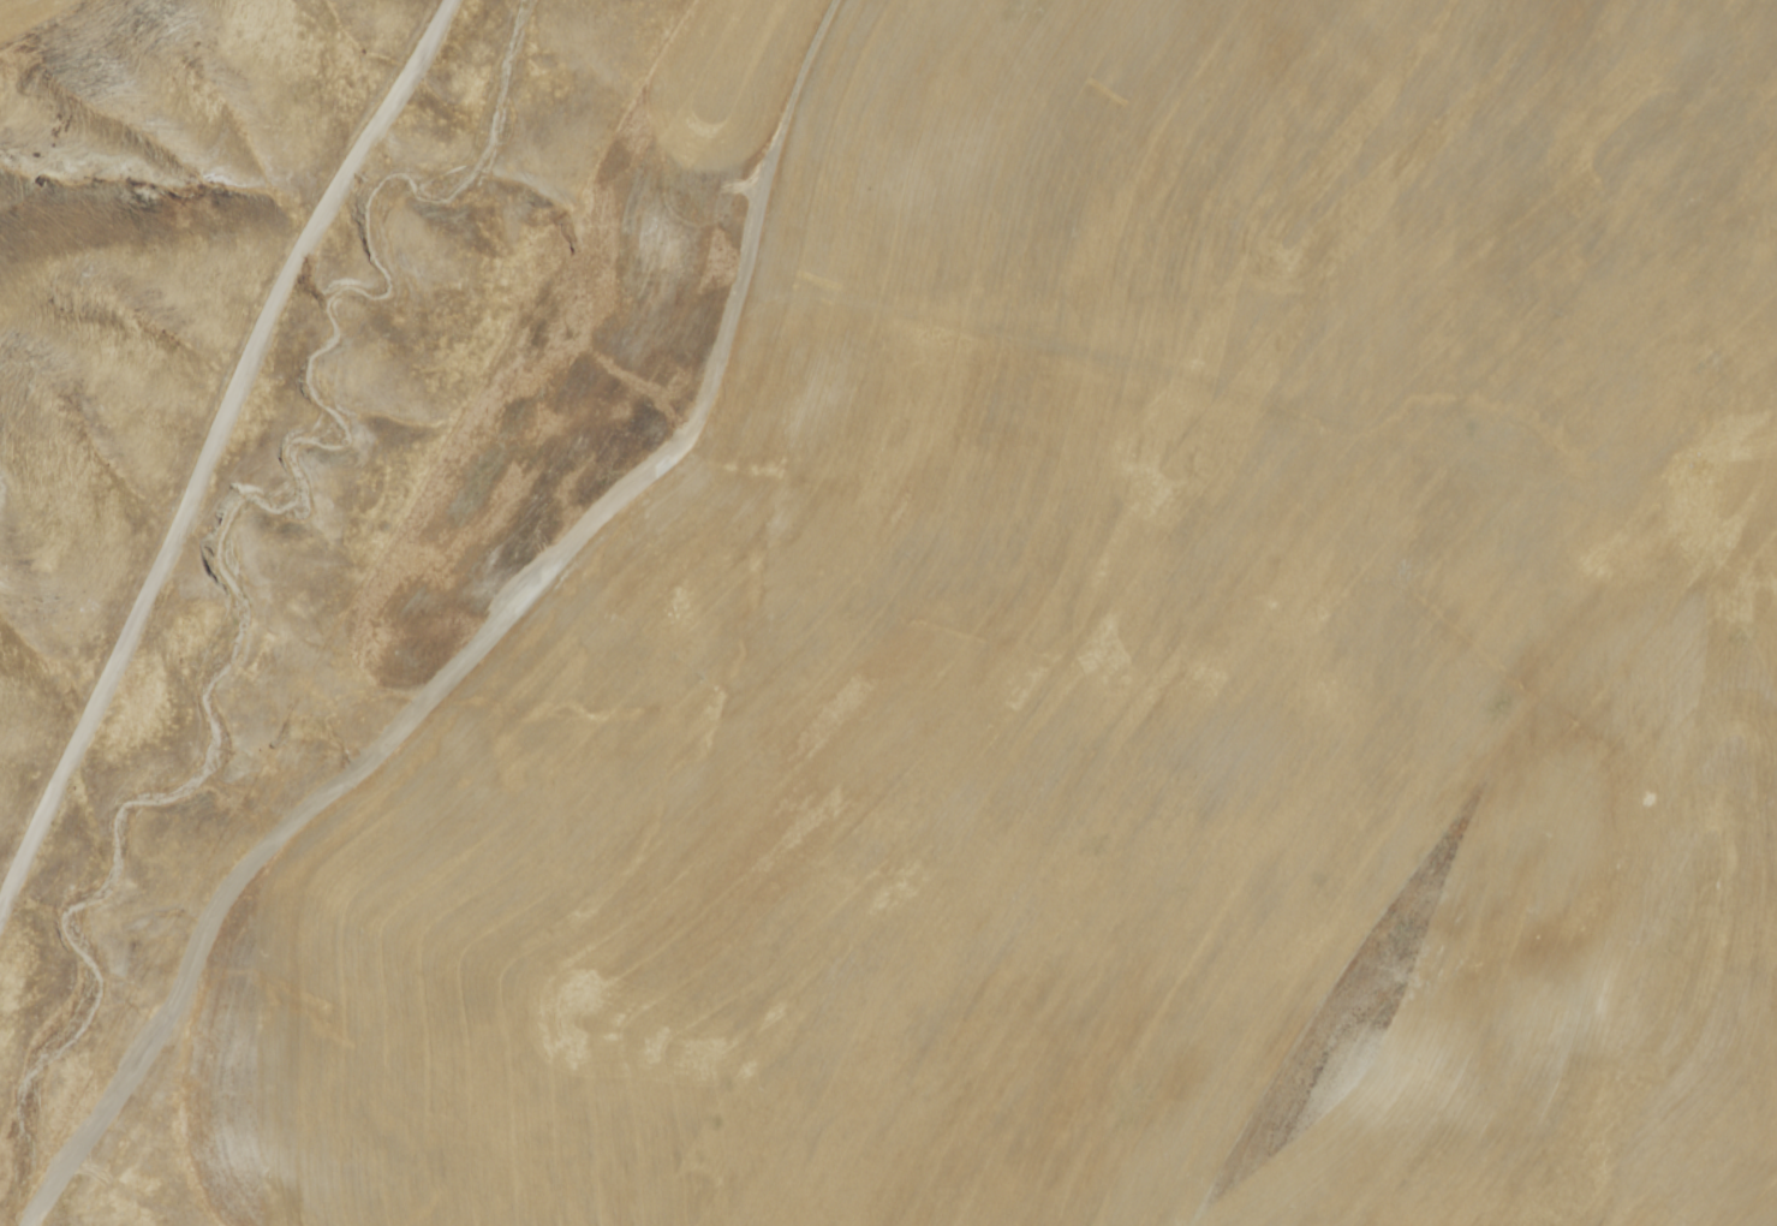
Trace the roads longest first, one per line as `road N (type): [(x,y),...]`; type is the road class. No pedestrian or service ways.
road 1 (track): [(42,1225),(148,1078),(254,871),(521,630),(728,375),(787,126),(851,0)]
road 2 (track): [(0,906),(279,288),(443,0)]

